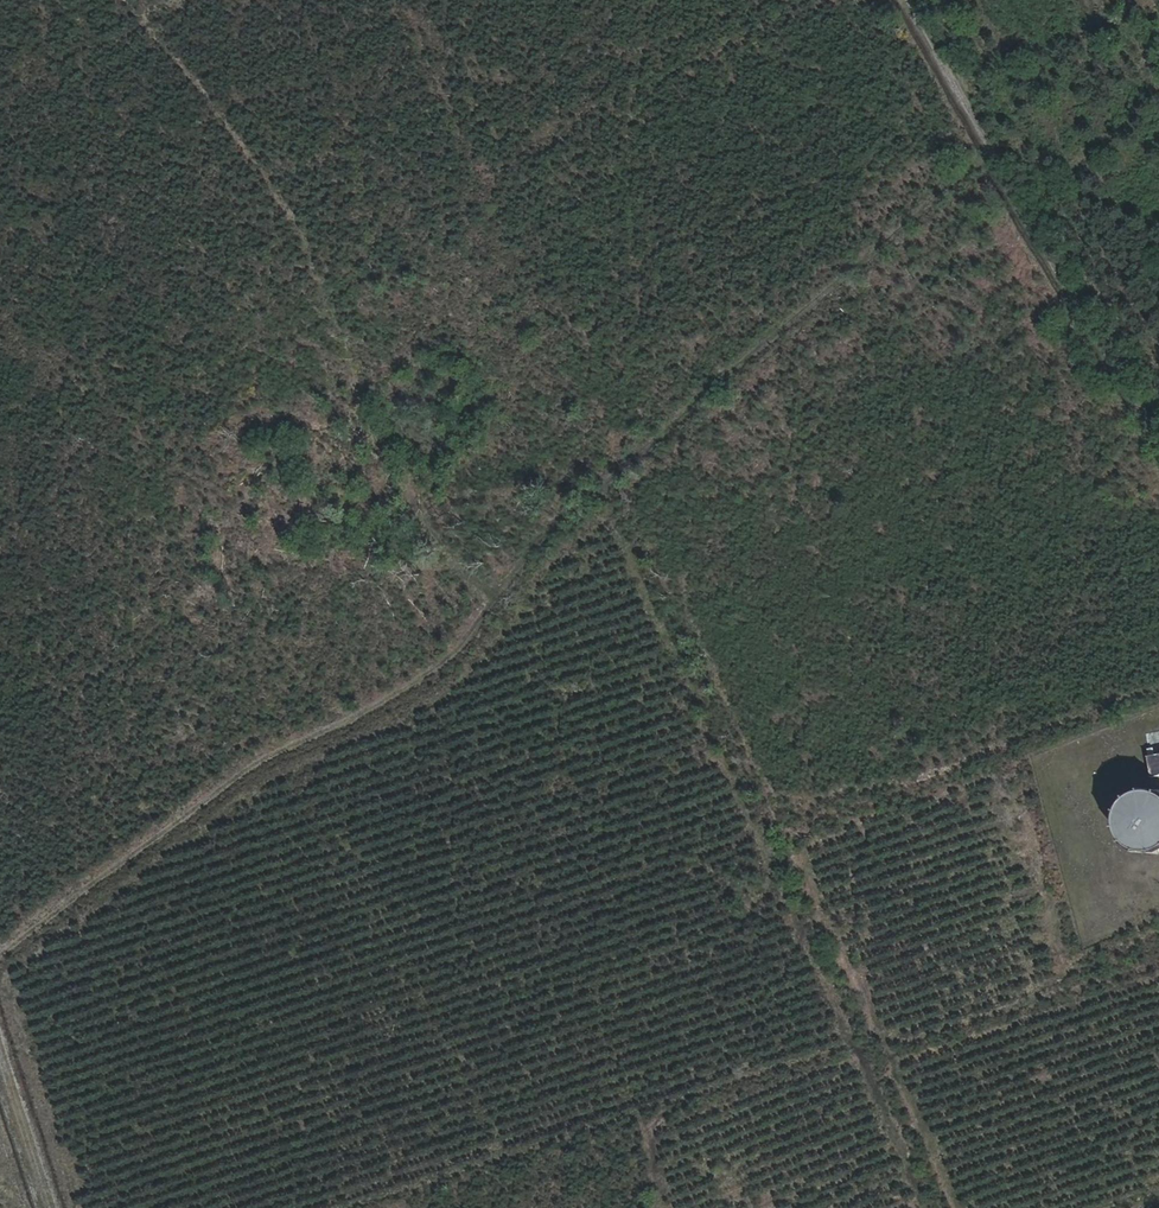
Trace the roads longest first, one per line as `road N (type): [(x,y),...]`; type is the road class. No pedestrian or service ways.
road 1 (track): [(1158,437),(1103,335),(1046,257),(910,0)]
road 2 (track): [(40,1207),(0,1081)]

